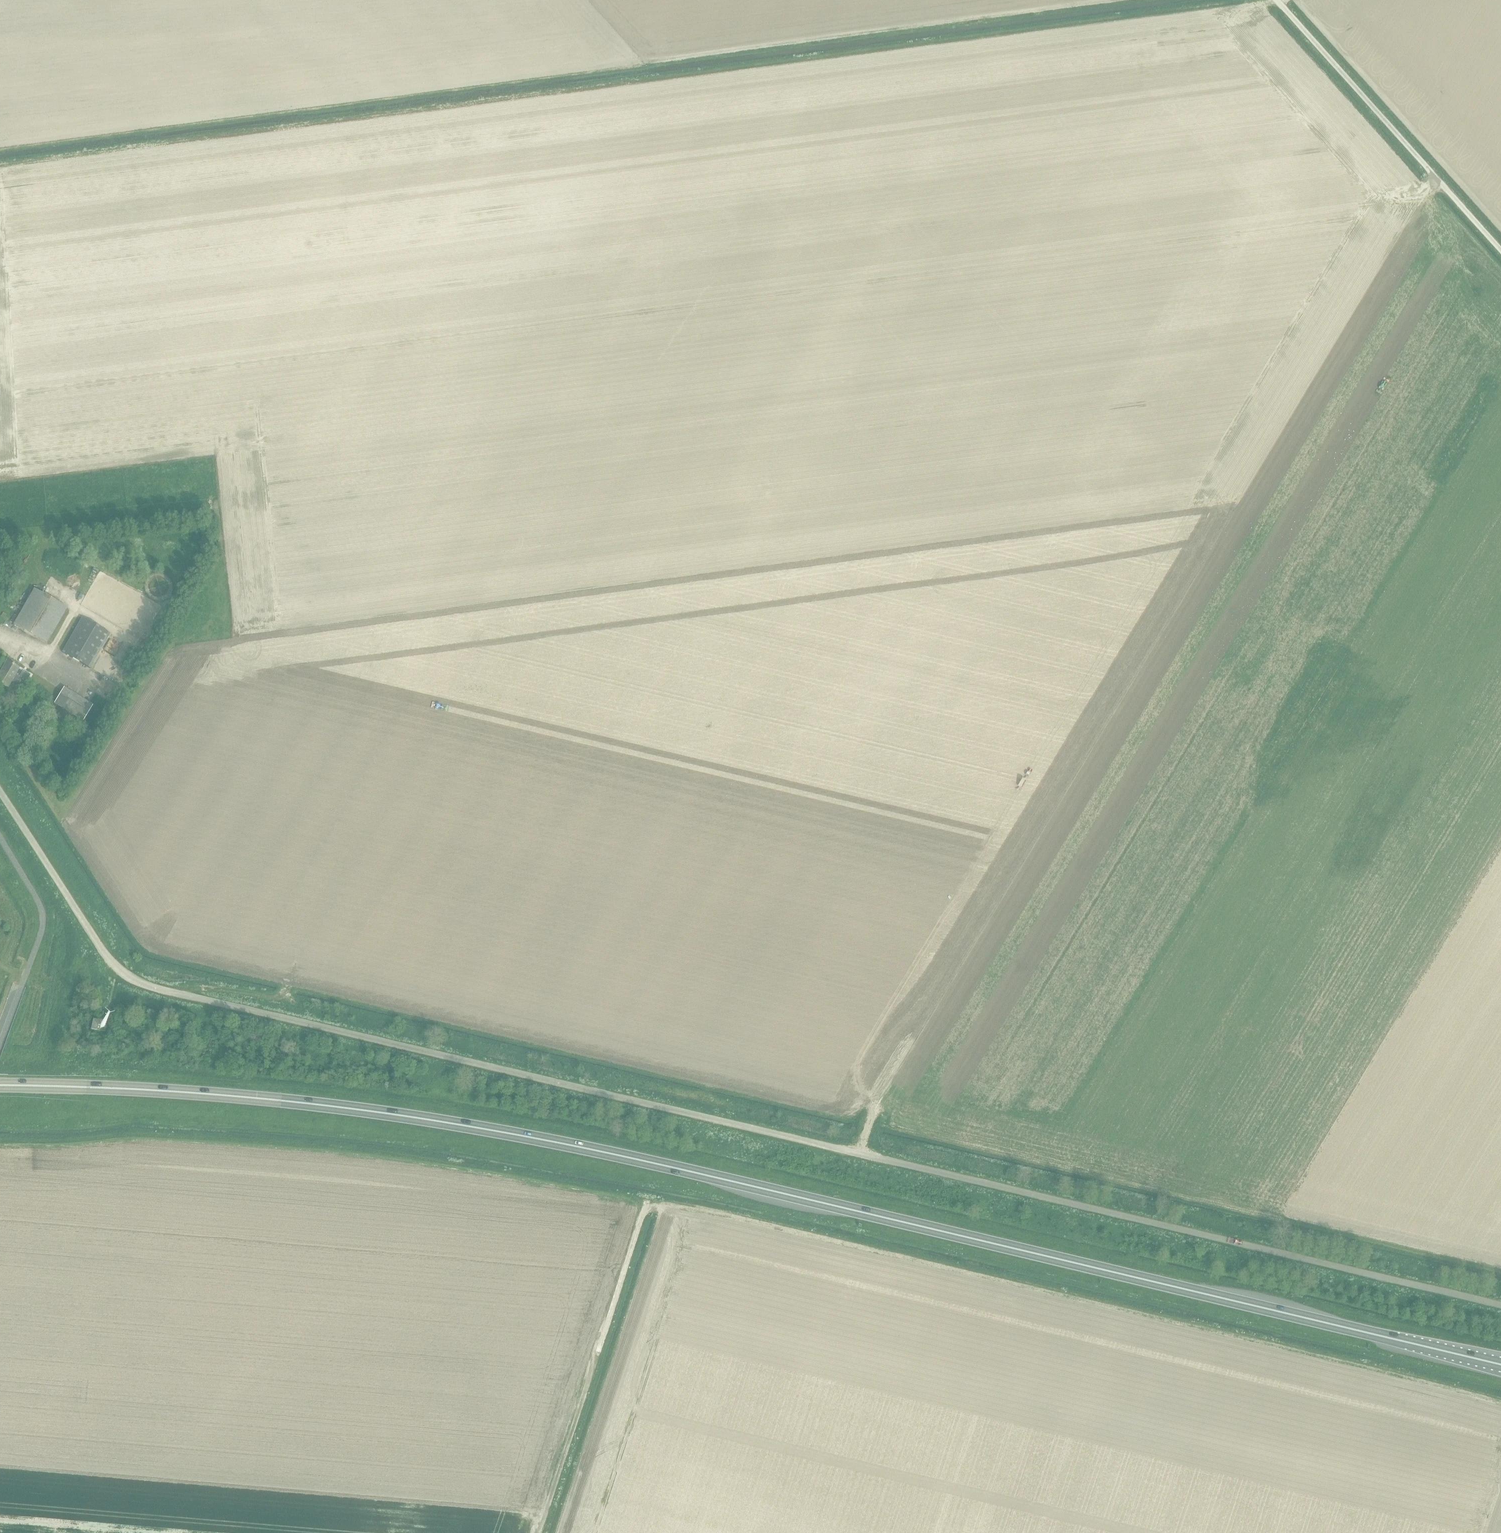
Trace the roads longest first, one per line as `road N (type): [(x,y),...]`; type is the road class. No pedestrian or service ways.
road 1 (unclassified): [(1500,1306),(156,989),(109,961),(0,791)]
road 2 (trunk): [(0,1084),(151,1090),(432,1120),(714,1178),(1500,1364)]
road 3 (track): [(643,1213),(538,1532)]
road 4 (unclassified): [(1500,248),(1278,0)]

